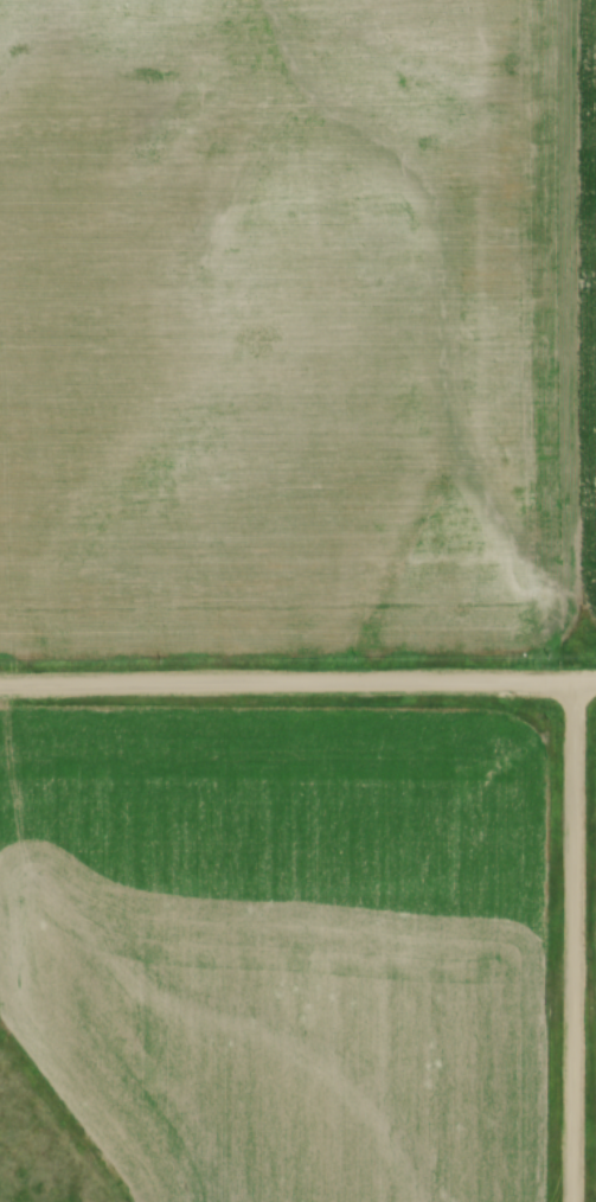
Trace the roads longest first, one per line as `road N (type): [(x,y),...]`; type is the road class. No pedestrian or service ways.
road 1 (residential): [(595,681),(0,684)]
road 2 (residential): [(575,1201),(577,682)]

